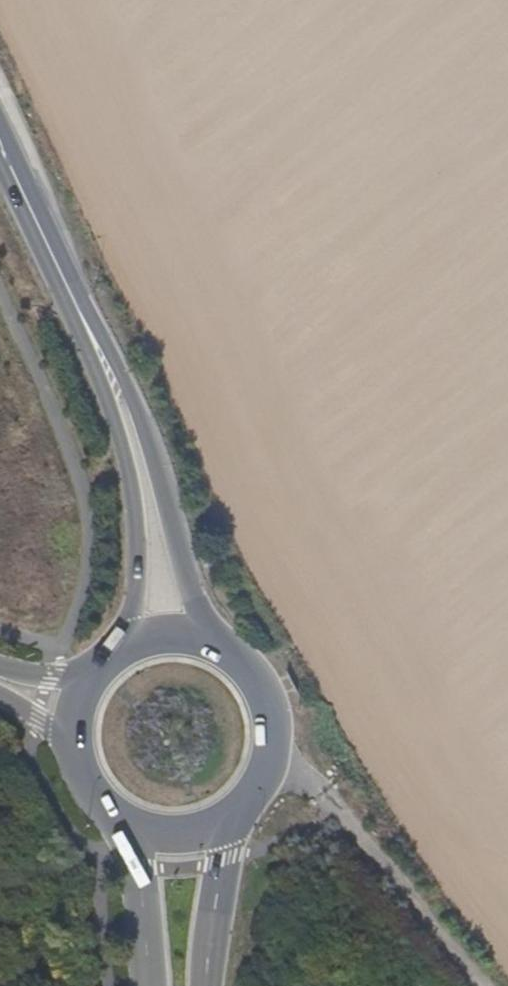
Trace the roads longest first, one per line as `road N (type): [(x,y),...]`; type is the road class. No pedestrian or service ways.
road 1 (secondary): [(209,644),(152,441),(80,313)]
road 2 (secondary): [(80,313),(126,455),(137,540),(123,649)]
road 3 (track): [(481,985),(322,793)]
road 4 (secondary): [(226,823),(260,787),(273,738),(255,681),(209,644)]
road 5 (secondary): [(80,313),(0,143)]
road 6 (secondary): [(205,985),(226,823)]
road 7 (secondary): [(136,832),(146,985)]
road 8 (secondary): [(74,710),(75,769),(88,796),(136,832)]

